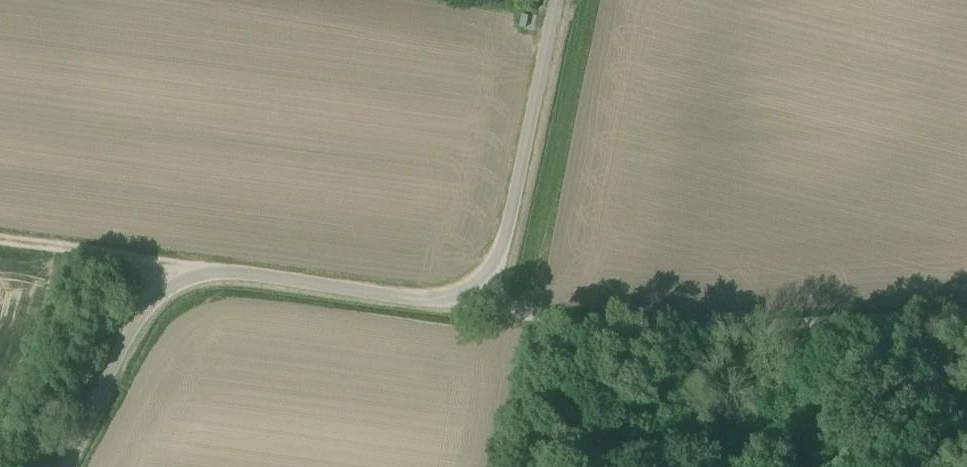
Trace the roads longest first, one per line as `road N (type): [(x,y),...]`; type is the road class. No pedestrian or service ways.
road 1 (unclassified): [(68,466),(137,319),(185,280),(247,278),(406,300),(472,294)]
road 2 (unclassified): [(472,294),(498,310),(661,332),(966,319)]
road 3 (unclassified): [(556,0),(507,231),(472,294)]
road 4 (track): [(185,280),(143,260),(0,242)]

